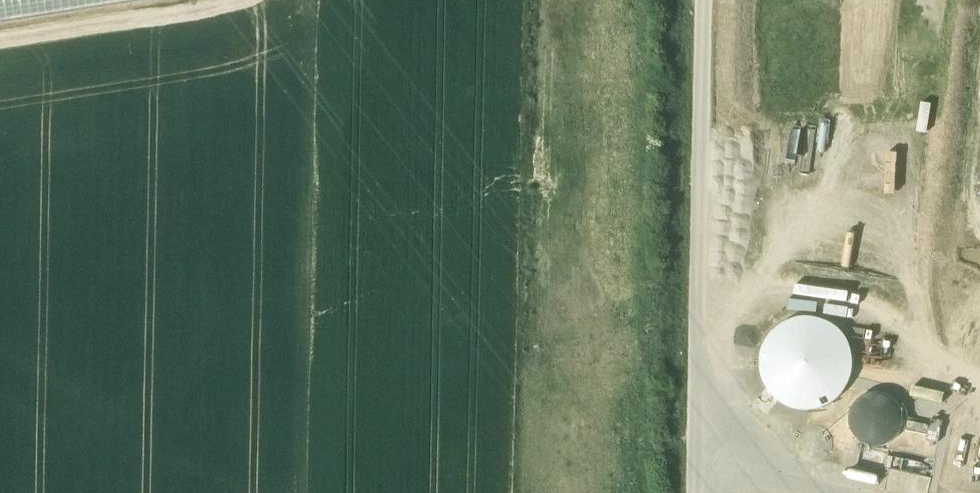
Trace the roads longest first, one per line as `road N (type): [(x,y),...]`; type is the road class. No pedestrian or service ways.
road 1 (track): [(700,0),(691,492)]
road 2 (track): [(0,38),(246,0)]

